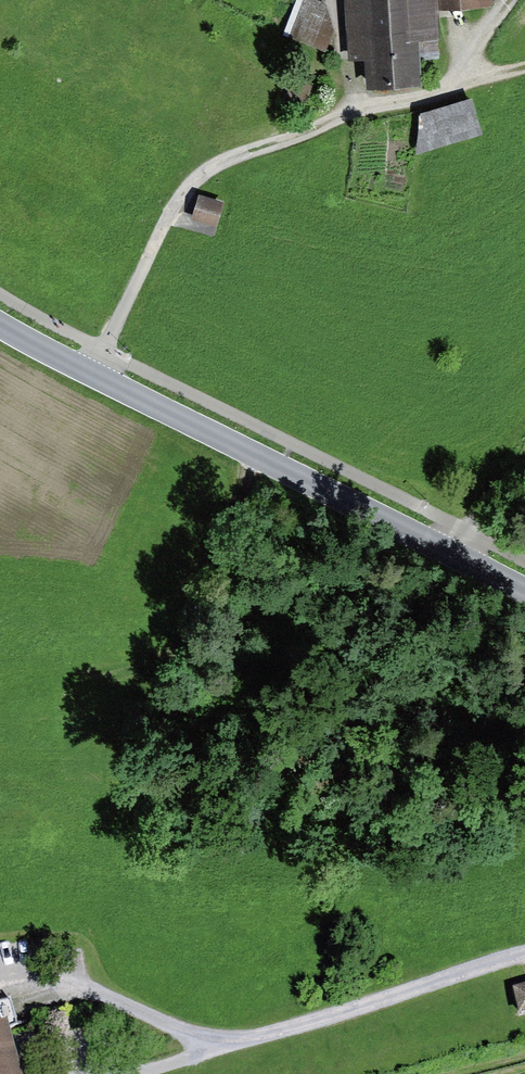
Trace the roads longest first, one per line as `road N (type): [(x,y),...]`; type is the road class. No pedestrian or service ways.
road 1 (tertiary): [(524,589),(0,325)]
road 2 (track): [(450,92),(236,154),(195,181),(169,214),(92,374)]
road 3 (track): [(524,953),(218,1052),(124,1073)]
road 4 (track): [(21,1010),(97,996),(218,1052)]

